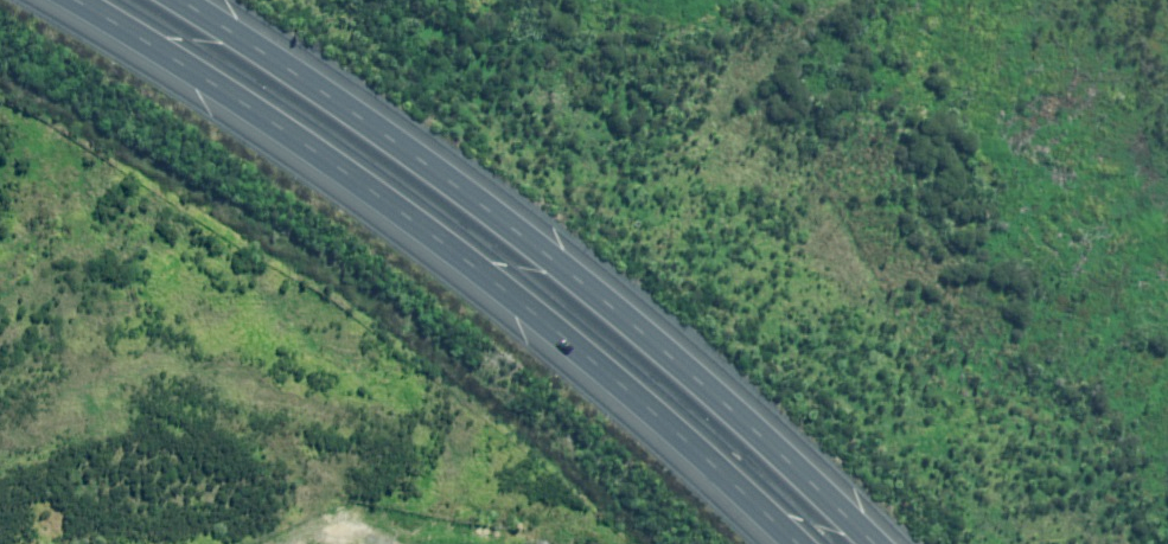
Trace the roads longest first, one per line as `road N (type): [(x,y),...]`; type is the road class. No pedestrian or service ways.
road 1 (motorway): [(798,543),(470,263),(230,95),(73,0)]
road 2 (motorway): [(180,0),(504,224),(697,381),(874,543)]

